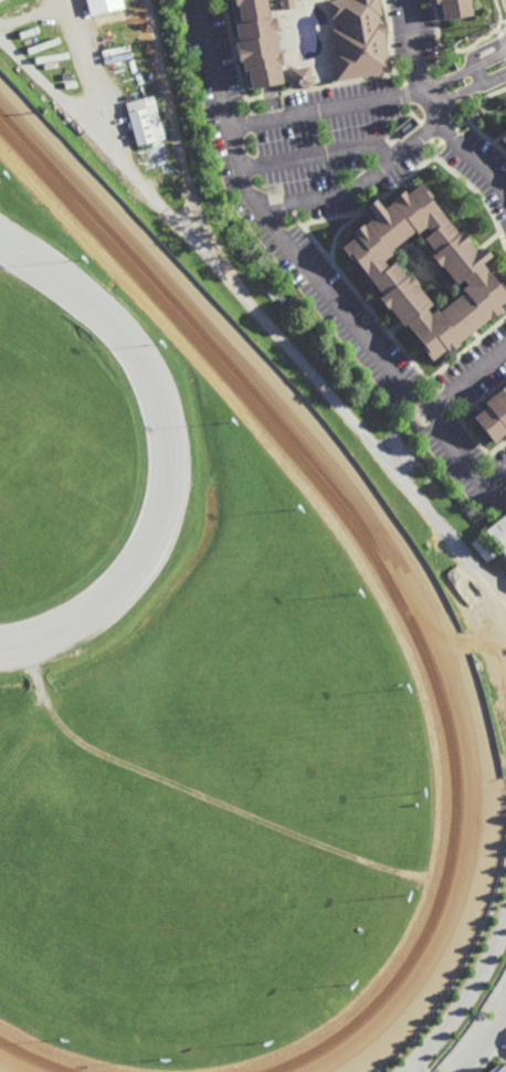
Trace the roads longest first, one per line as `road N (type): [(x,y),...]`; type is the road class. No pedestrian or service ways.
road 1 (residential): [(505,919),(484,970),(410,1071)]

